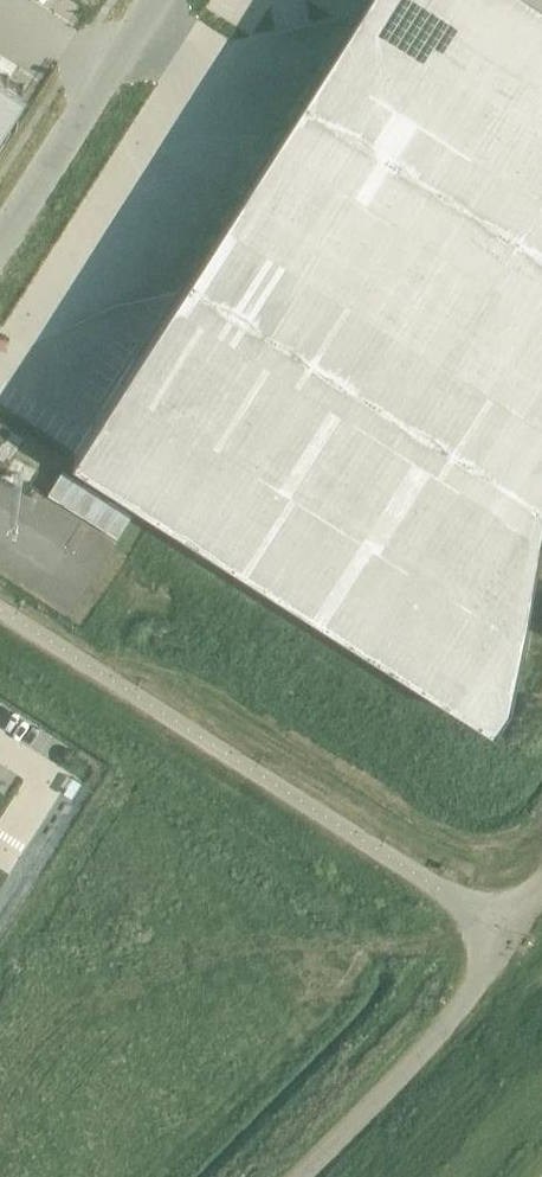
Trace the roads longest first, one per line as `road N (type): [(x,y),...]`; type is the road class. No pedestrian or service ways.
road 1 (unclassified): [(0,608),(513,932)]
road 2 (unclassified): [(513,932),(467,1006),(302,1176)]
road 3 (unclassified): [(154,0),(0,250)]

